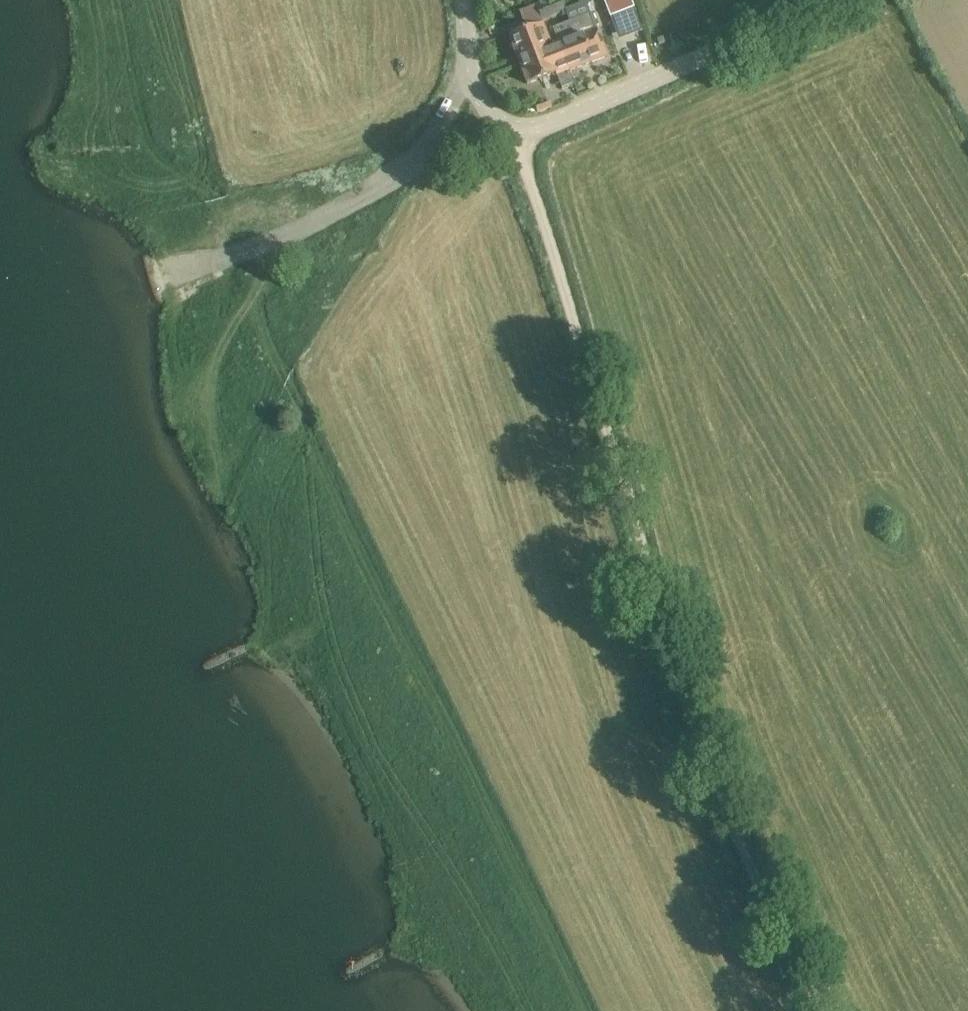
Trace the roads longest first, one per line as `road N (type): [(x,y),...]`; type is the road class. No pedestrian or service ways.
road 1 (track): [(516,129),(693,729),(823,1010)]
road 2 (tertiary): [(836,0),(572,115),(516,129),(477,94),(464,0)]

